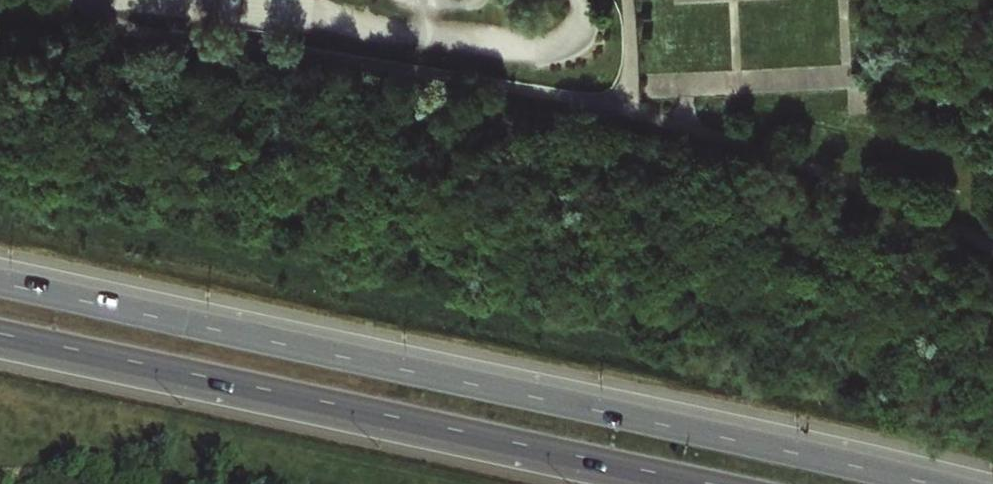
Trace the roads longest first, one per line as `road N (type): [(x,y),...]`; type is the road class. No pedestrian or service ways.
road 1 (primary): [(933,483),(0,282)]
road 2 (primary): [(0,335),(704,483)]

